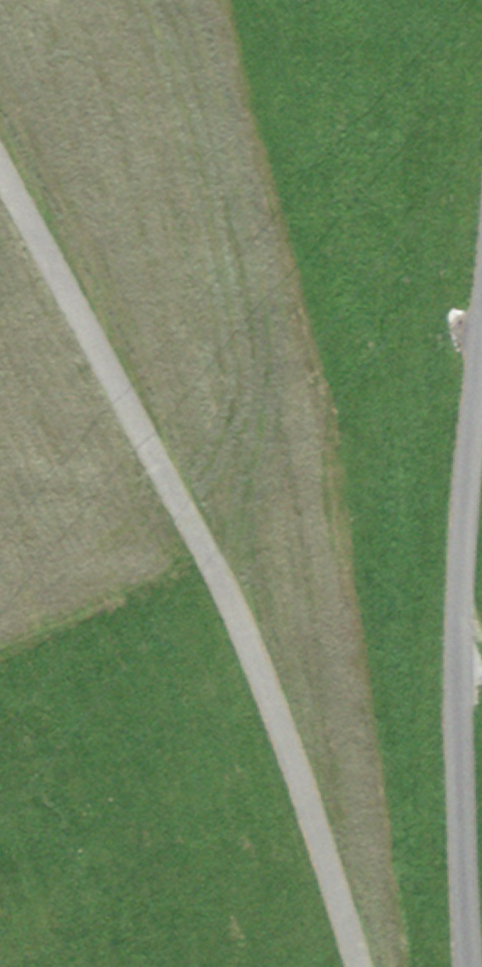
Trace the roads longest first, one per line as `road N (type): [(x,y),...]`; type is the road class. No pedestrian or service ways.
road 1 (track): [(353,966),(330,882),(231,617),(0,178)]
road 2 (residential): [(471,966),(457,663),(481,266)]

